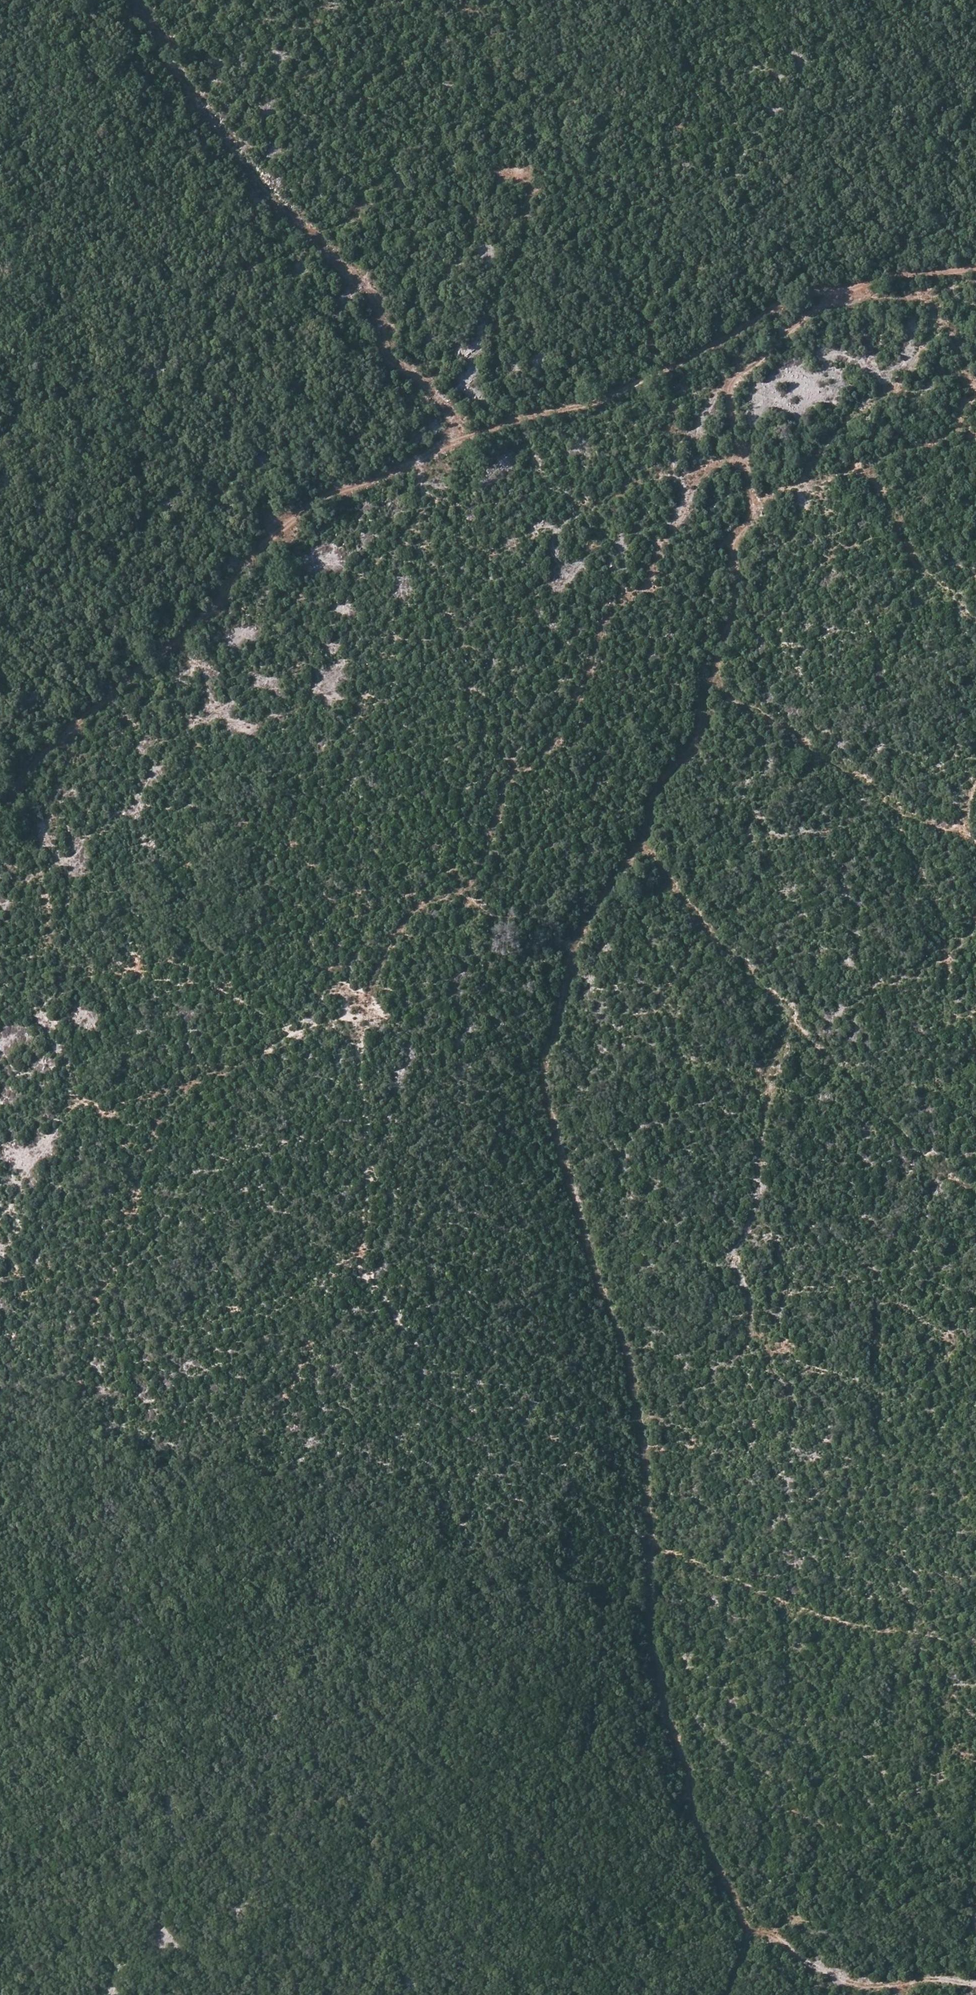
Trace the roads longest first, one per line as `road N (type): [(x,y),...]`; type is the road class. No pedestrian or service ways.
road 1 (track): [(0,813),(89,715),(211,615),(233,578),(334,486),(417,460),(479,429),(647,380),(797,295),(875,276),(975,269)]

